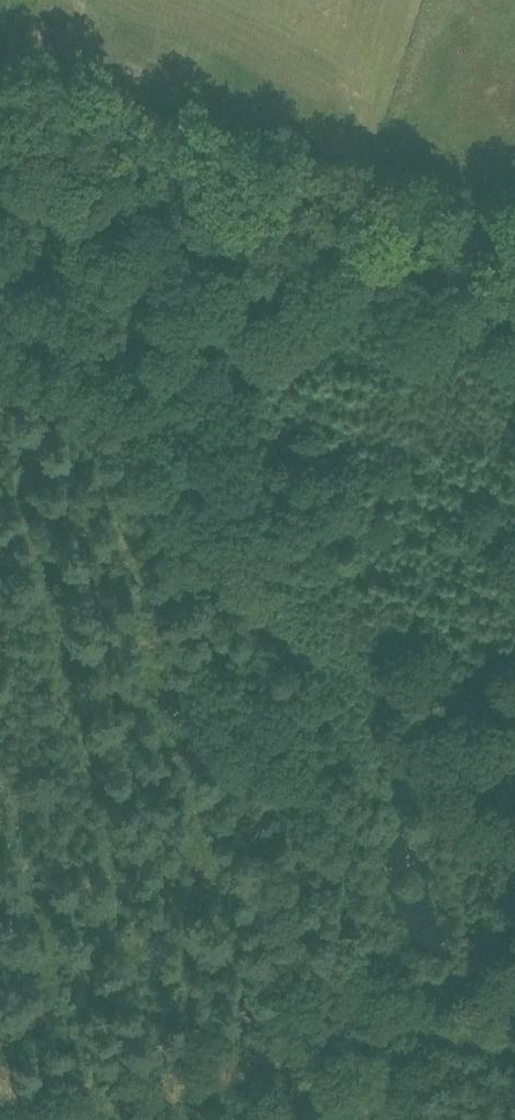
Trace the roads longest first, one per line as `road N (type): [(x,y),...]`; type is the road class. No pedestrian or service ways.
road 1 (track): [(514,251),(0,104)]

